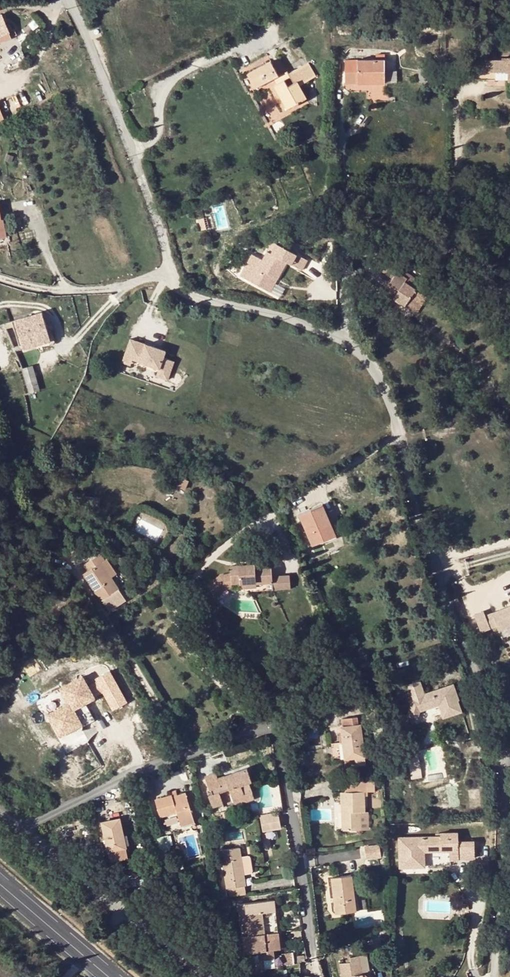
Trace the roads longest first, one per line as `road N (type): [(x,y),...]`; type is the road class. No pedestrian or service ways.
road 1 (unclassified): [(495,976),(502,769),(495,730),(377,373),(345,343)]
road 2 (residential): [(313,956),(279,734),(269,728),(21,828)]
road 3 (unclassified): [(345,343),(178,287),(67,0)]
road 4 (residential): [(345,343),(343,217),(350,201),(365,191),(416,187),(509,207)]
road 5 (residential): [(206,976),(21,828)]
road 6 (secondary): [(0,887),(105,976)]

